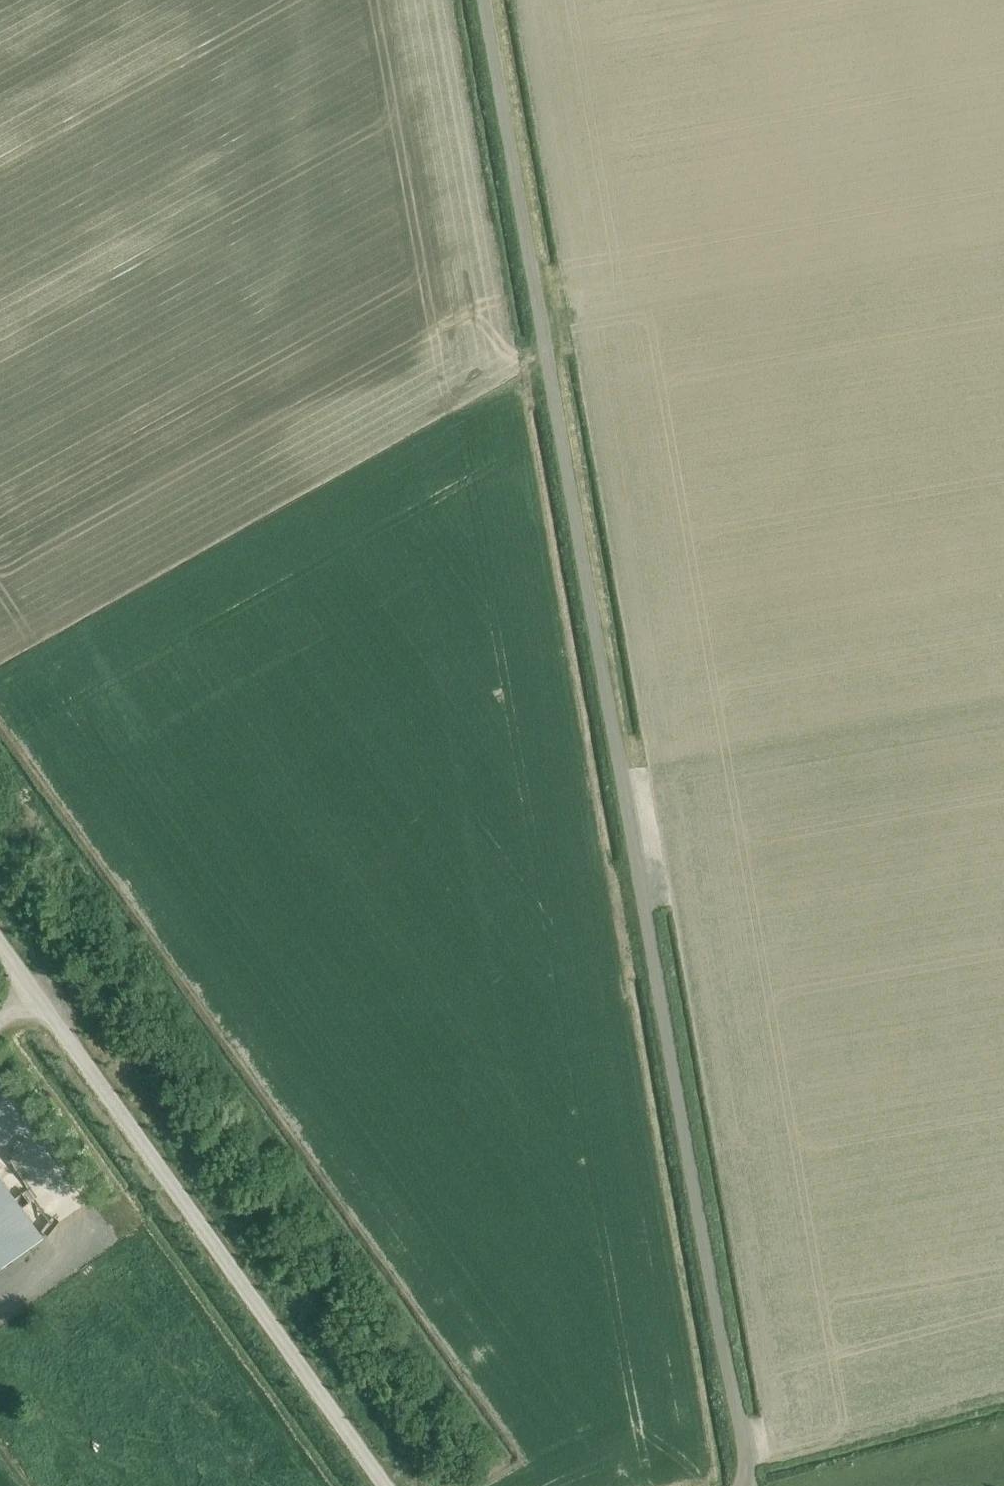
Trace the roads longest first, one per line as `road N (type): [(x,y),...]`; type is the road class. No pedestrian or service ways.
road 1 (unclassified): [(481,0),(720,1345),(736,1485)]
road 2 (unclassified): [(390,1485),(0,943)]

